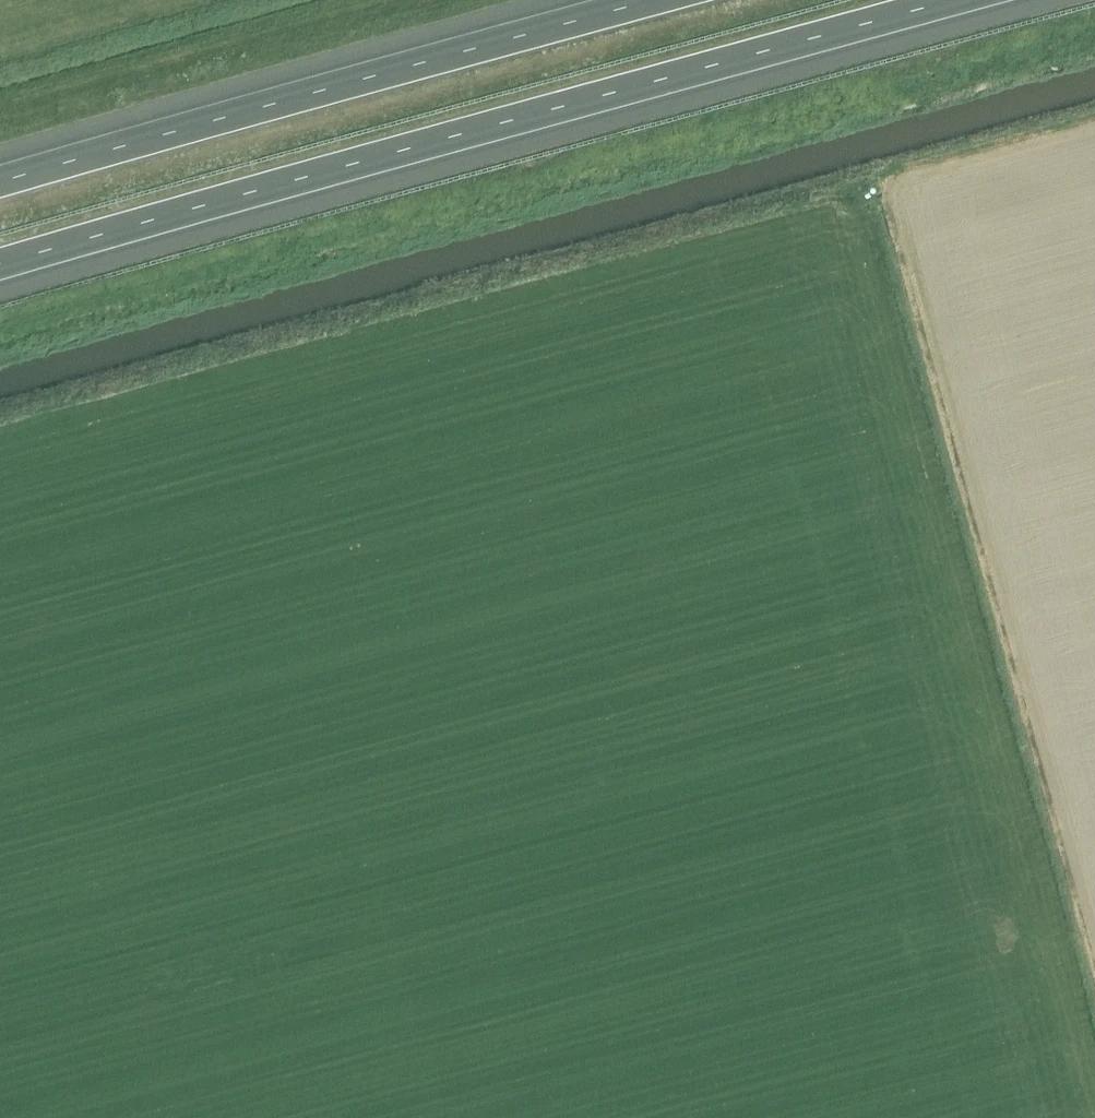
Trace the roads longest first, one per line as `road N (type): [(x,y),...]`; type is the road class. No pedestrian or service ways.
road 1 (motorway): [(0,269),(957,0)]
road 2 (motorway): [(660,0),(0,178)]

